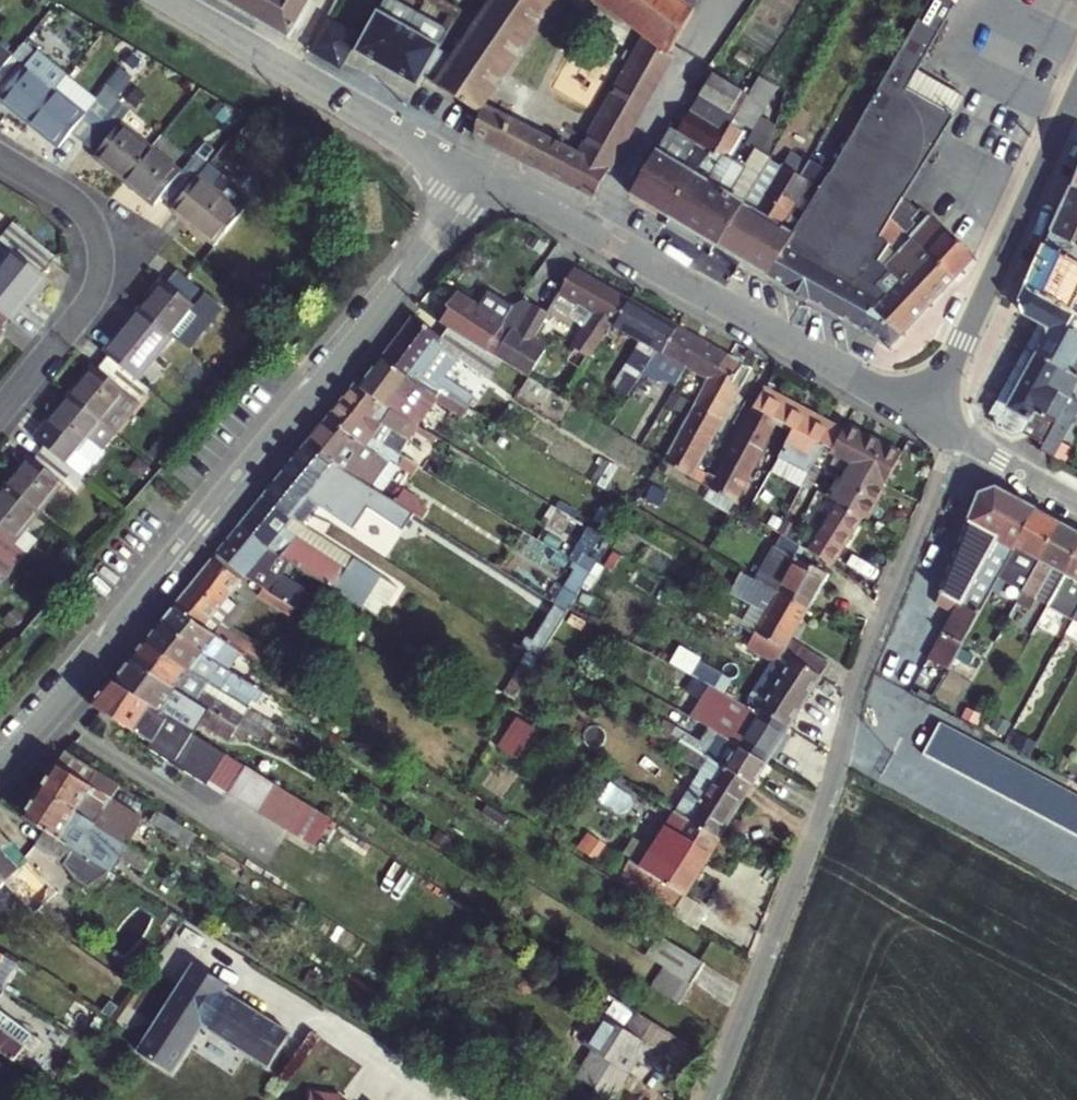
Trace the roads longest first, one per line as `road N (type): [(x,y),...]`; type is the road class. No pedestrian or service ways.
road 1 (tertiary): [(0,770),(238,490),(482,182)]
road 2 (residential): [(971,444),(857,686),(840,764),(711,1099)]
road 3 (tertiary): [(482,182),(865,385),(893,394),(923,391)]
road 4 (residential): [(168,0),(482,182)]
road 5 (residential): [(0,414),(86,308),(102,263),(91,222),(74,203),(0,156)]
road 6 (tertiary): [(923,391),(957,356),(1076,96)]
road 7 (residential): [(1076,504),(971,444)]

